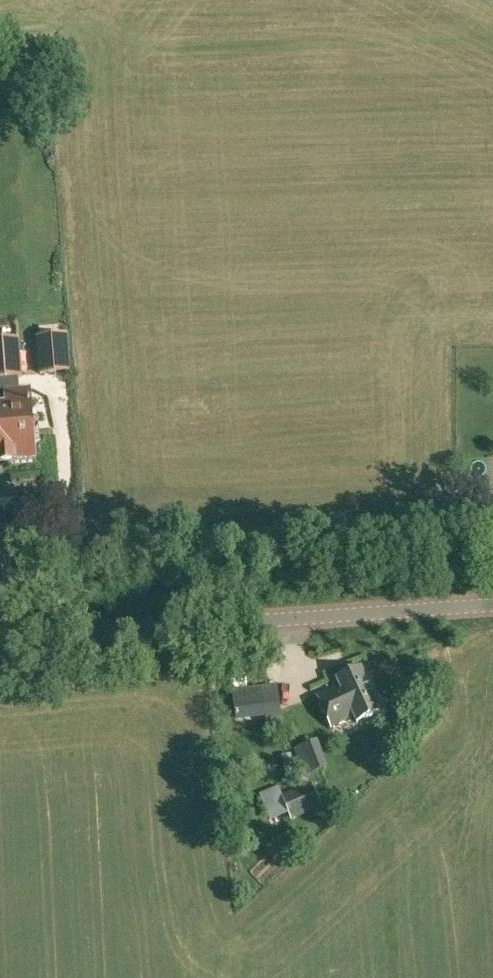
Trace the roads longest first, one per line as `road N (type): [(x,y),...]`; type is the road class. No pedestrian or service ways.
road 1 (secondary): [(0,639),(492,605)]

